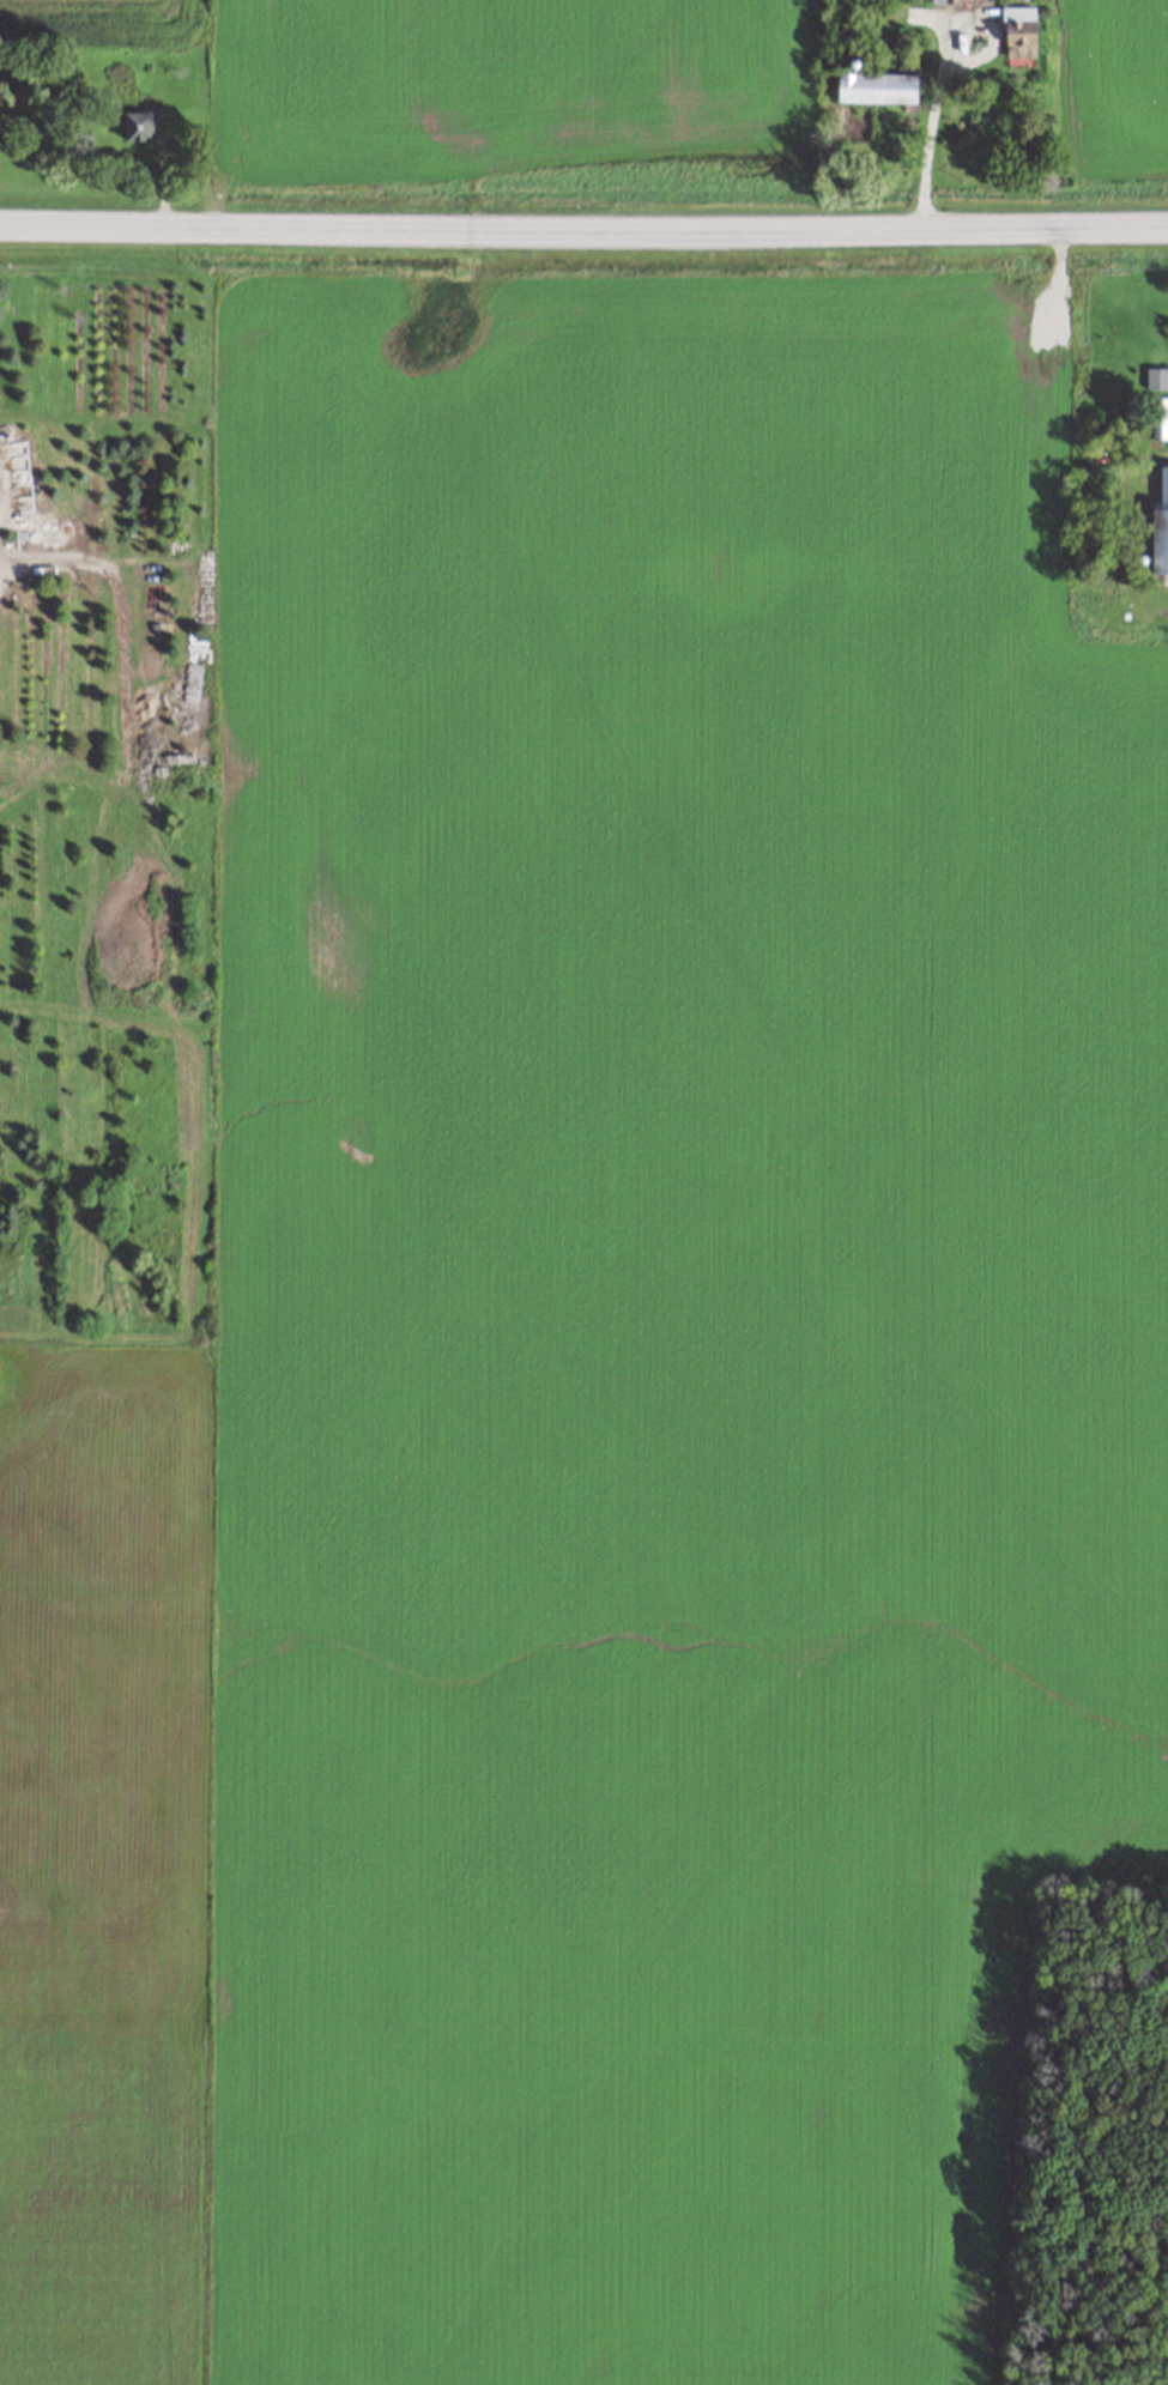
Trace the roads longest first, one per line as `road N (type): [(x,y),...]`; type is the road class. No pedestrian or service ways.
road 1 (secondary): [(0,225),(1167,228)]

